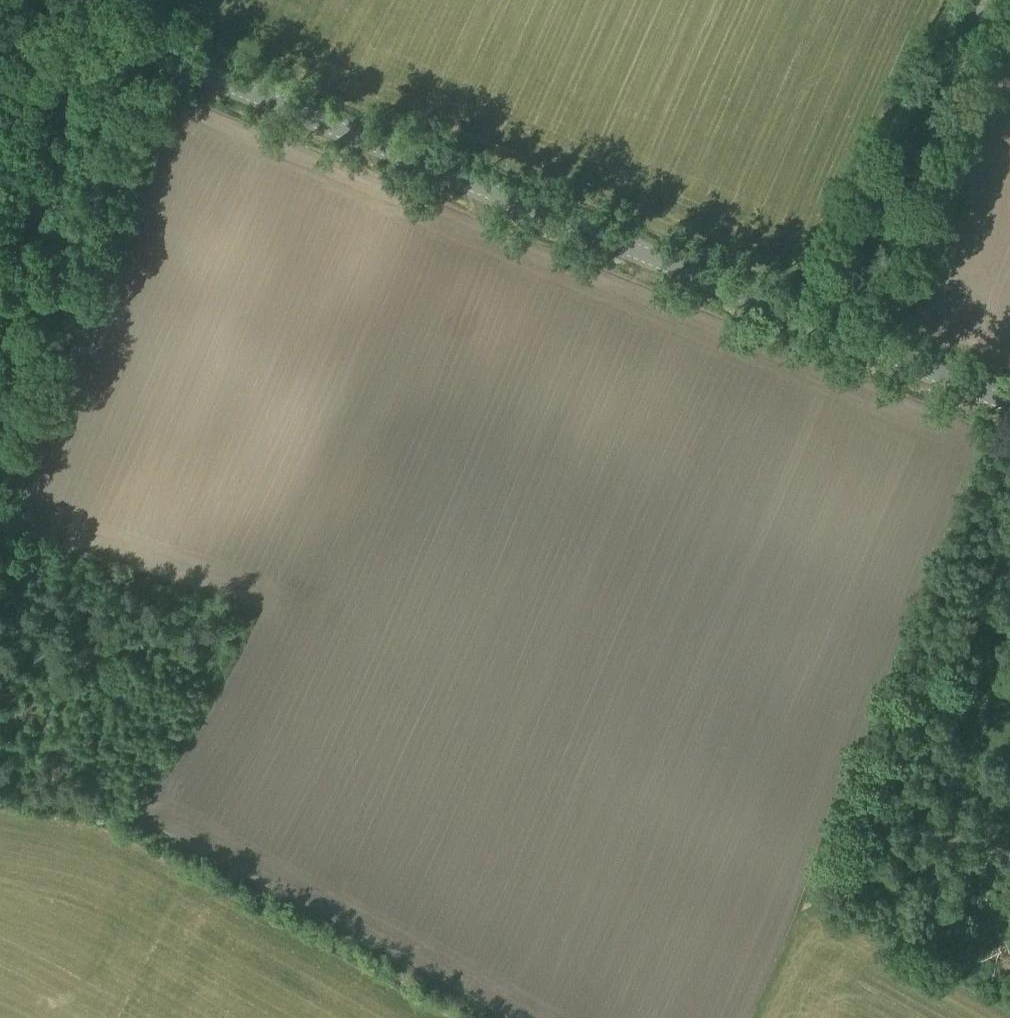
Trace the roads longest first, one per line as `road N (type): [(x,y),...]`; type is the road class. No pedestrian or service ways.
road 1 (secondary): [(834,334),(28,0)]
road 2 (unclassified): [(834,334),(981,0)]
road 3 (secondary): [(1009,407),(834,334)]

